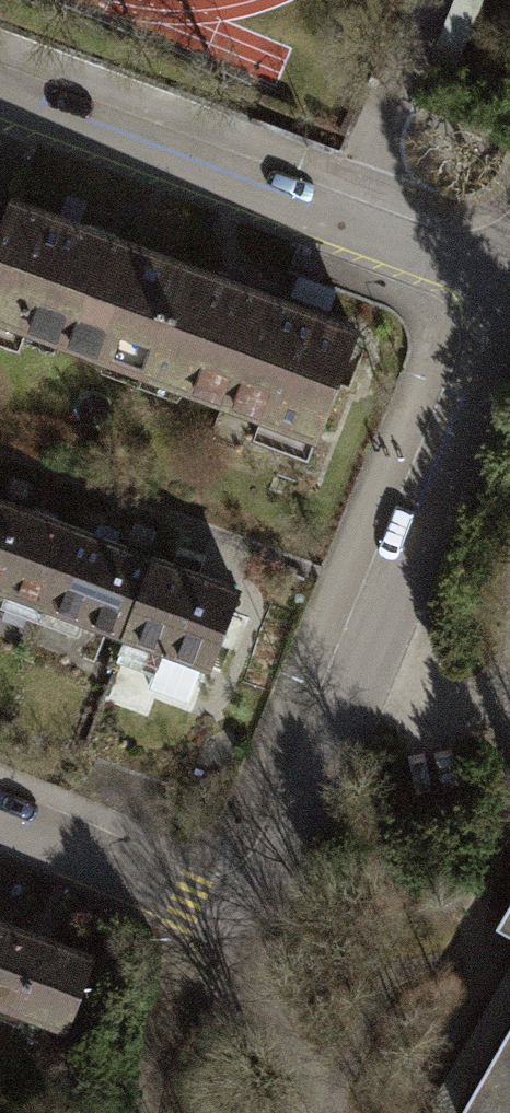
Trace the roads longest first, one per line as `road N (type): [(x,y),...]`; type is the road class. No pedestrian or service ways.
road 1 (residential): [(0,825),(203,905),(234,906),(265,889),(289,854),(365,666),(509,288)]
road 2 (residential): [(0,94),(509,288)]

